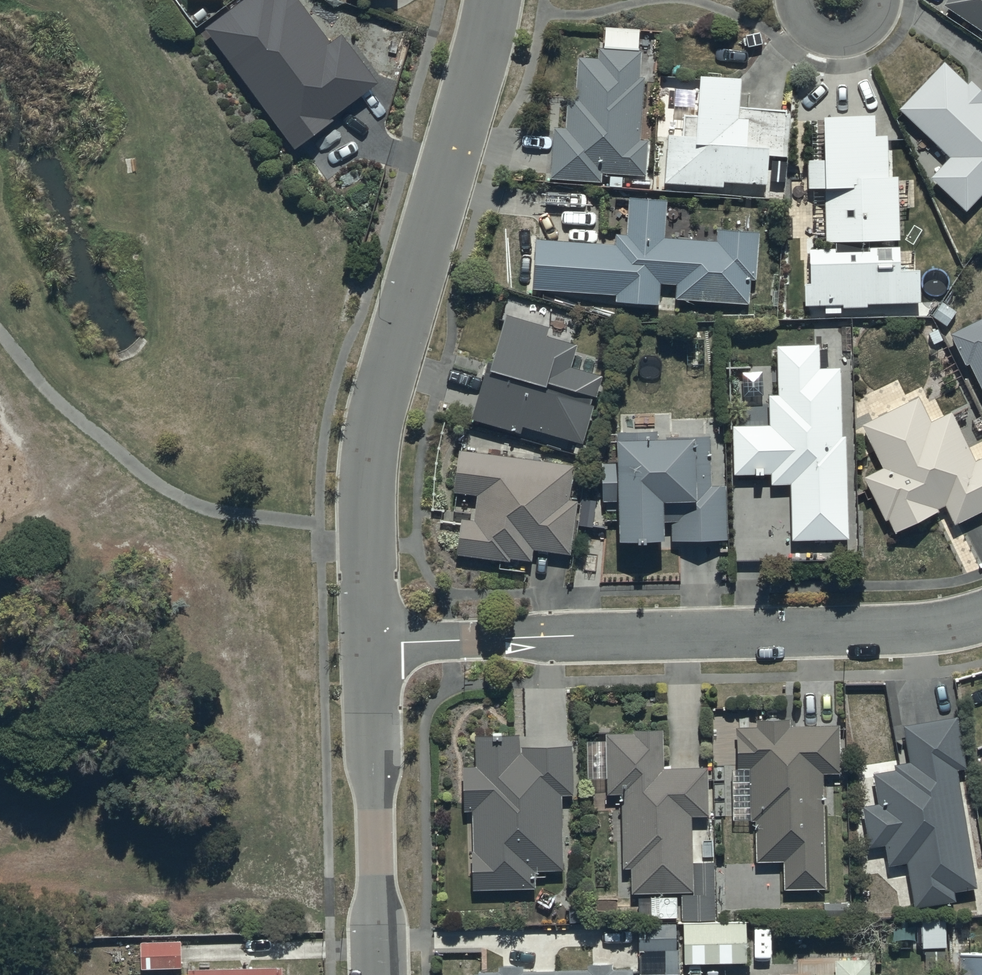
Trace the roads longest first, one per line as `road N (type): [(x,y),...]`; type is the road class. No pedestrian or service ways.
road 1 (residential): [(495,0),(368,425),(365,644)]
road 2 (residential): [(365,644),(910,630),(981,616)]
road 3 (residential): [(365,644),(374,974)]

